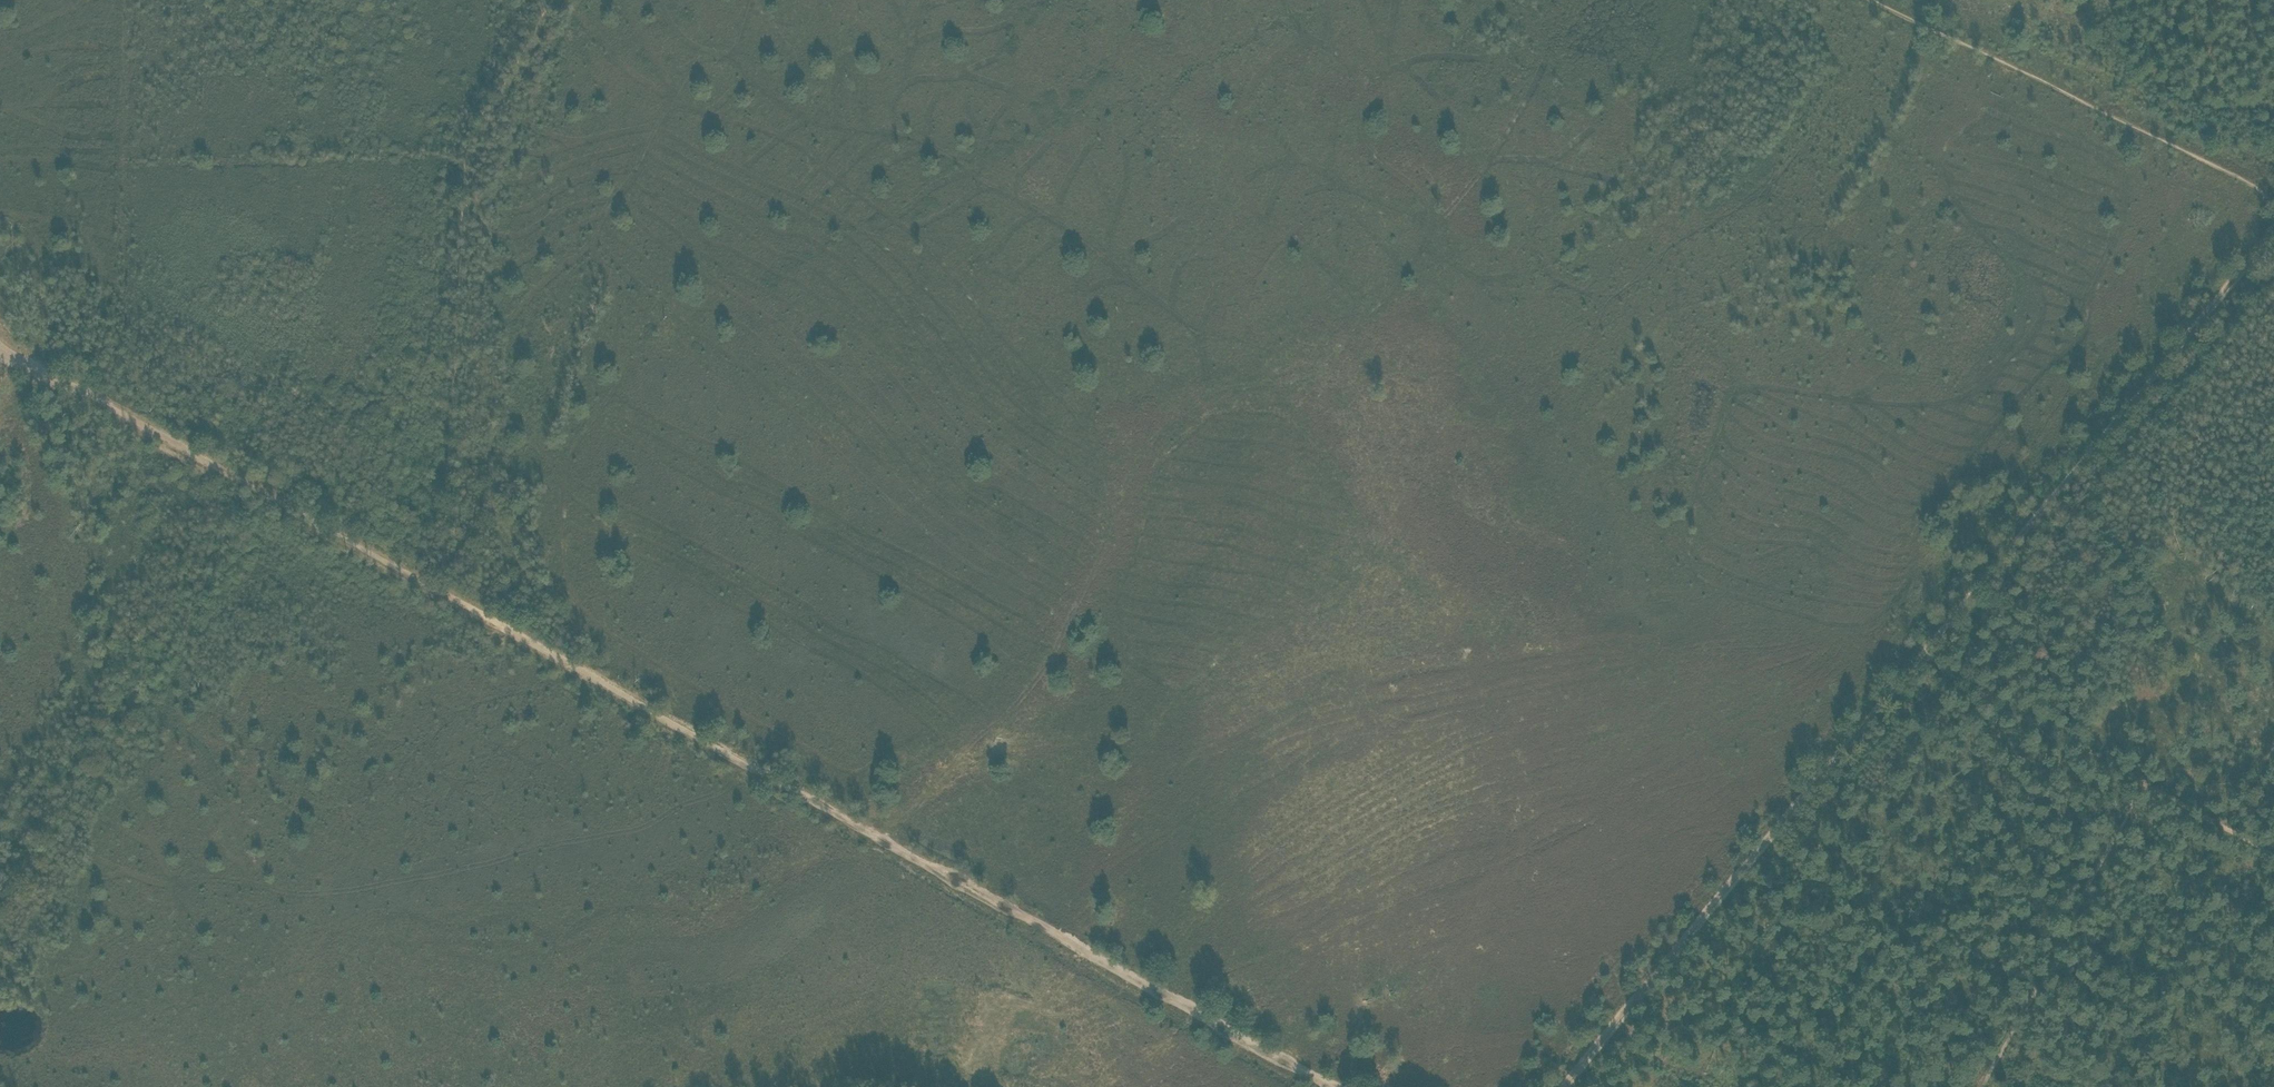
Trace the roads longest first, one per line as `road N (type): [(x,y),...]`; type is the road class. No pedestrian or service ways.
road 1 (track): [(441,593),(1323,1086)]
road 2 (track): [(1890,690),(2273,229)]
road 3 (track): [(1556,1086),(1890,690)]
road 4 (track): [(0,347),(441,593)]
road 5 (track): [(1985,1086),(2154,788),(2228,826)]
road 6 (track): [(127,0),(123,307)]
road 7 (track): [(2154,788),(1916,659)]

